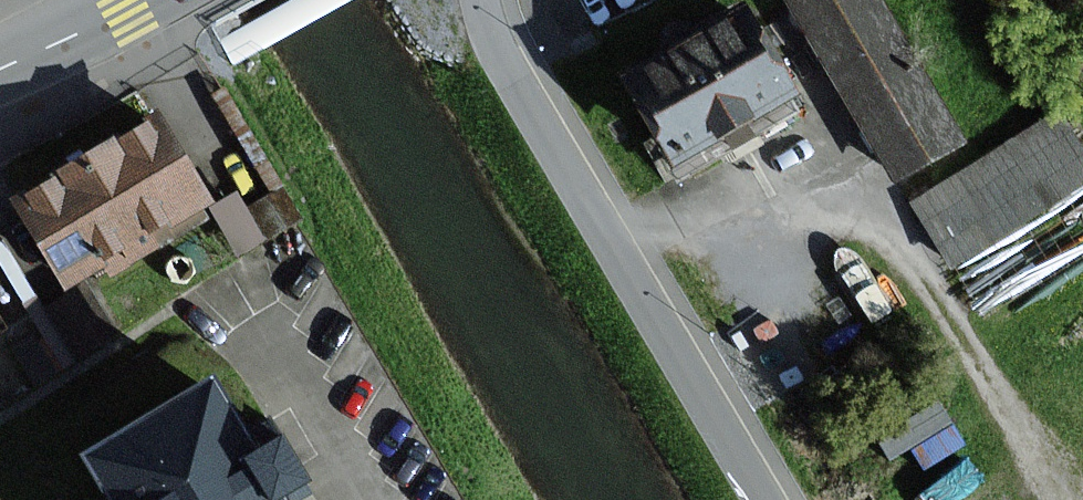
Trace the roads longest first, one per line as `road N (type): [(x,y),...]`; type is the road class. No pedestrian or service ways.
road 1 (unclassified): [(764,499),(509,71),(481,0)]
road 2 (track): [(925,280),(1061,499)]
road 3 (residential): [(0,68),(144,0)]

